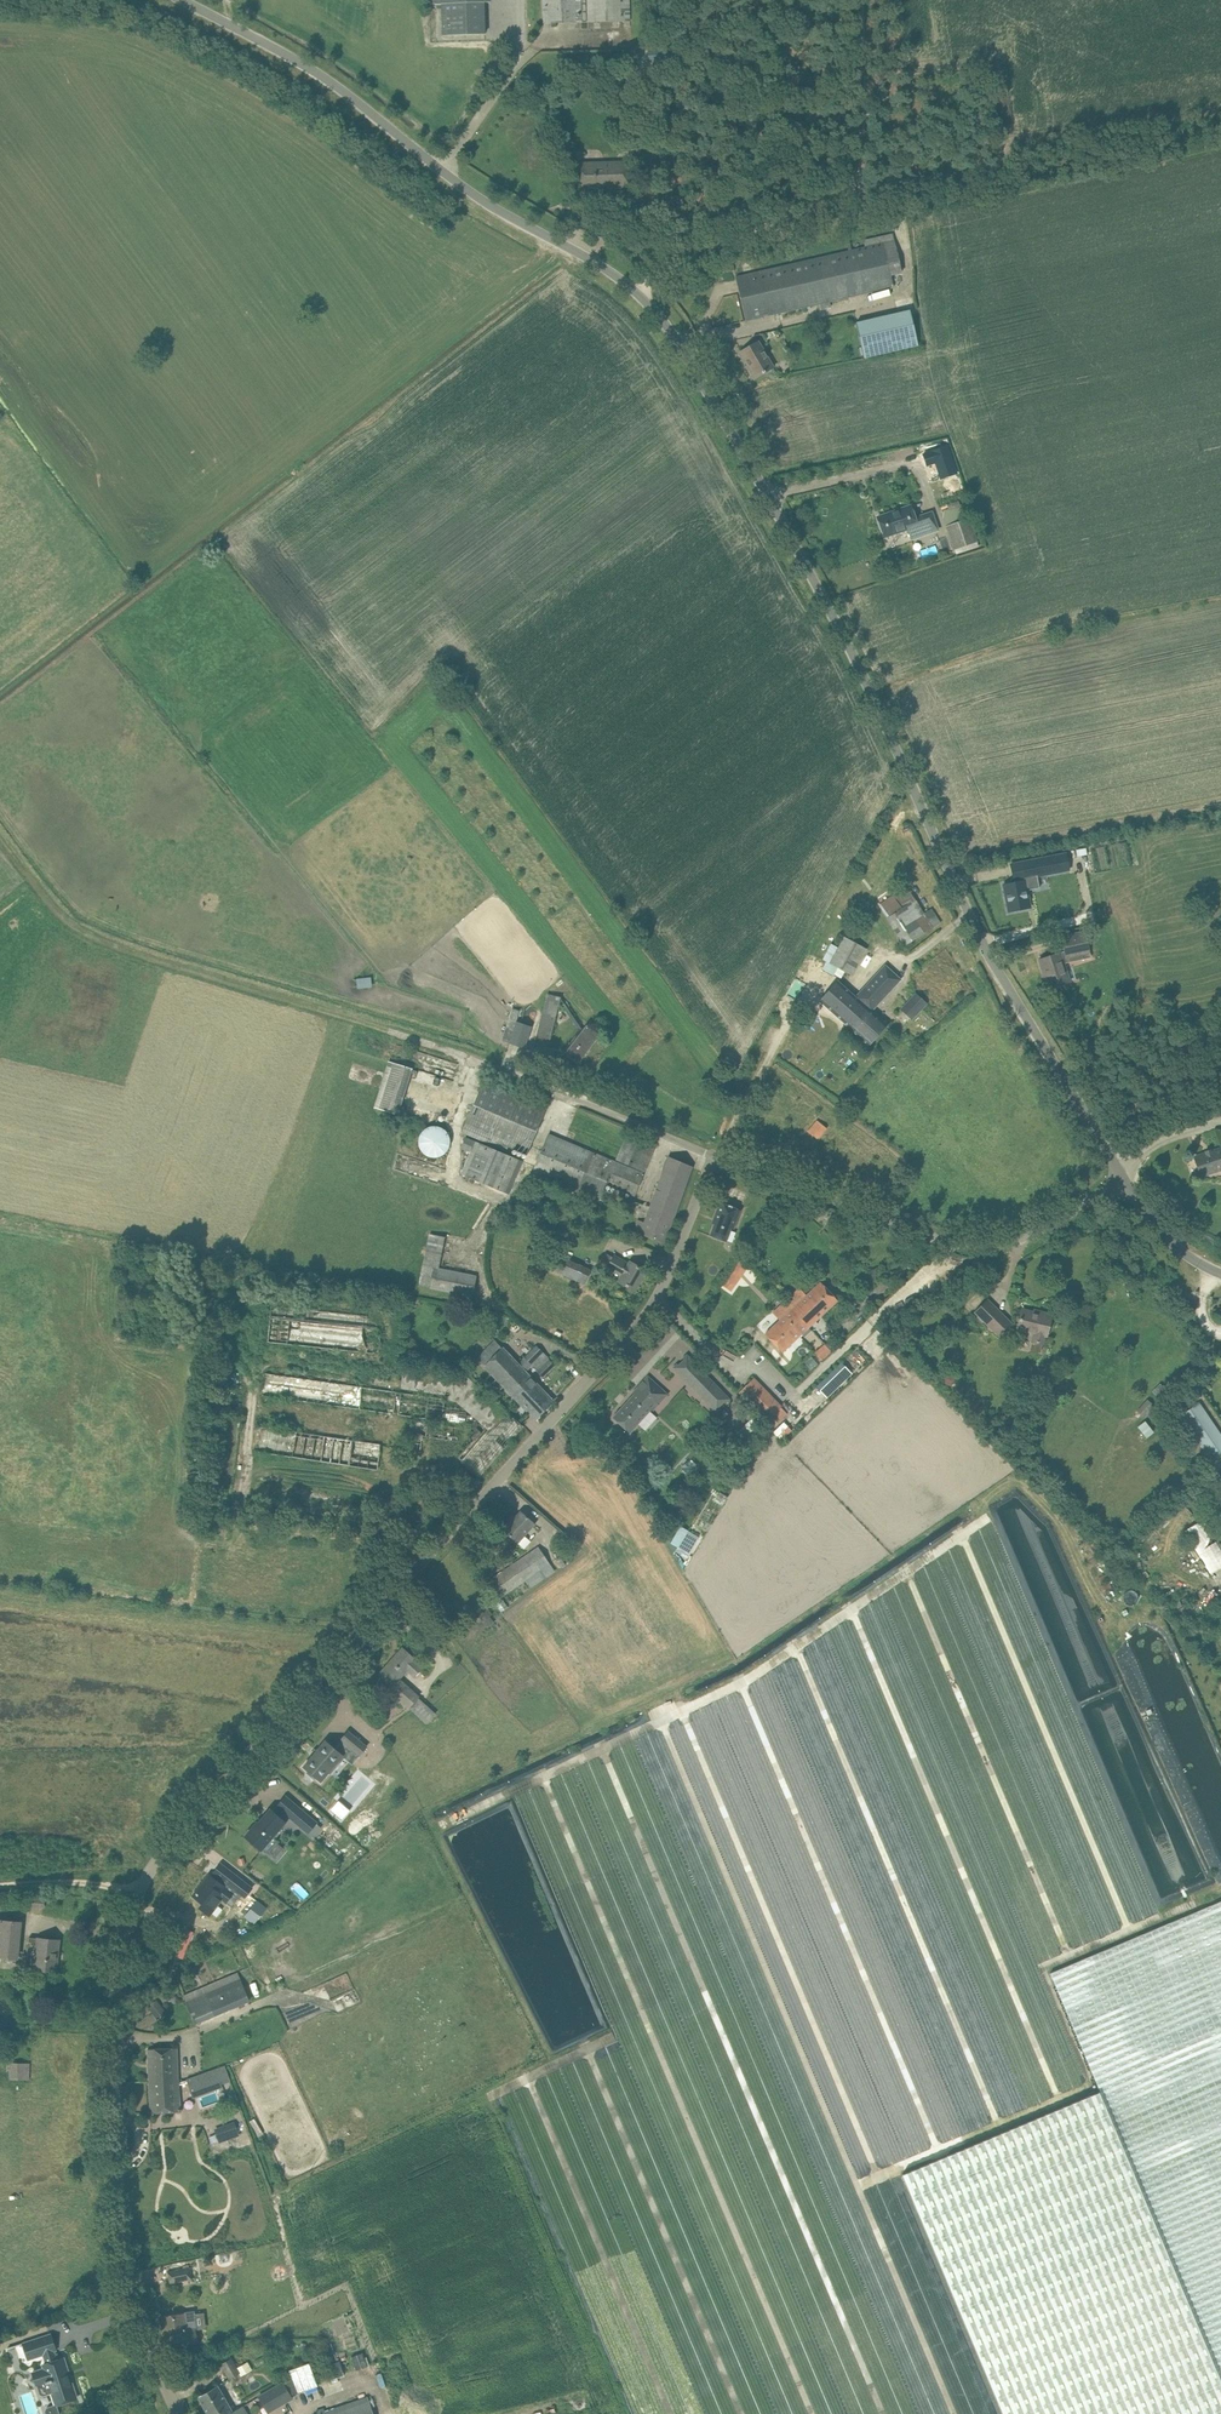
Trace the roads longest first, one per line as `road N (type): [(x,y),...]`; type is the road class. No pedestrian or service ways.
road 1 (unclassified): [(1125,1180),(991,958),(858,664),(659,317),(627,283),(483,201),(302,63),(181,0)]
road 2 (unclassified): [(137,1896),(174,1836),(648,1311),(718,1156)]
road 3 (unclassified): [(177,2413),(139,2311),(120,2194),(116,1973),(137,1896)]
road 4 (unclassified): [(1125,1180),(1016,1241),(969,1245),(718,1156)]
road 5 (track): [(641,297),(663,267),(846,197),(864,78),(860,0)]
road 6 (unclassified): [(492,1065),(718,1156)]
road 7 (track): [(846,197),(1000,170)]
road 8 (unclassified): [(0,1887),(81,1883),(137,1896)]
road 9 (unclassified): [(1220,1273),(1174,1245),(1125,1180)]

